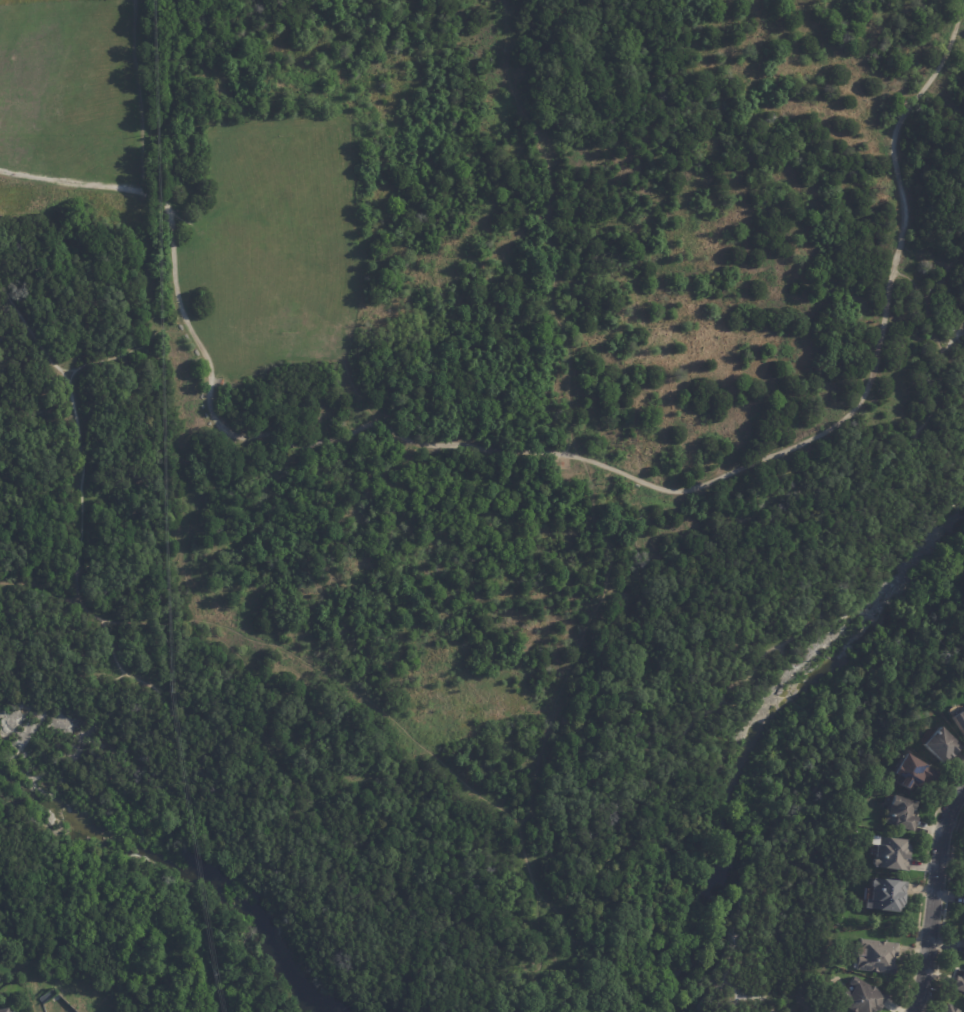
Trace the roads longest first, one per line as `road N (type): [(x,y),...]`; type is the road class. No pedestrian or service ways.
road 1 (residential): [(963,785),(948,819),(912,1011)]

